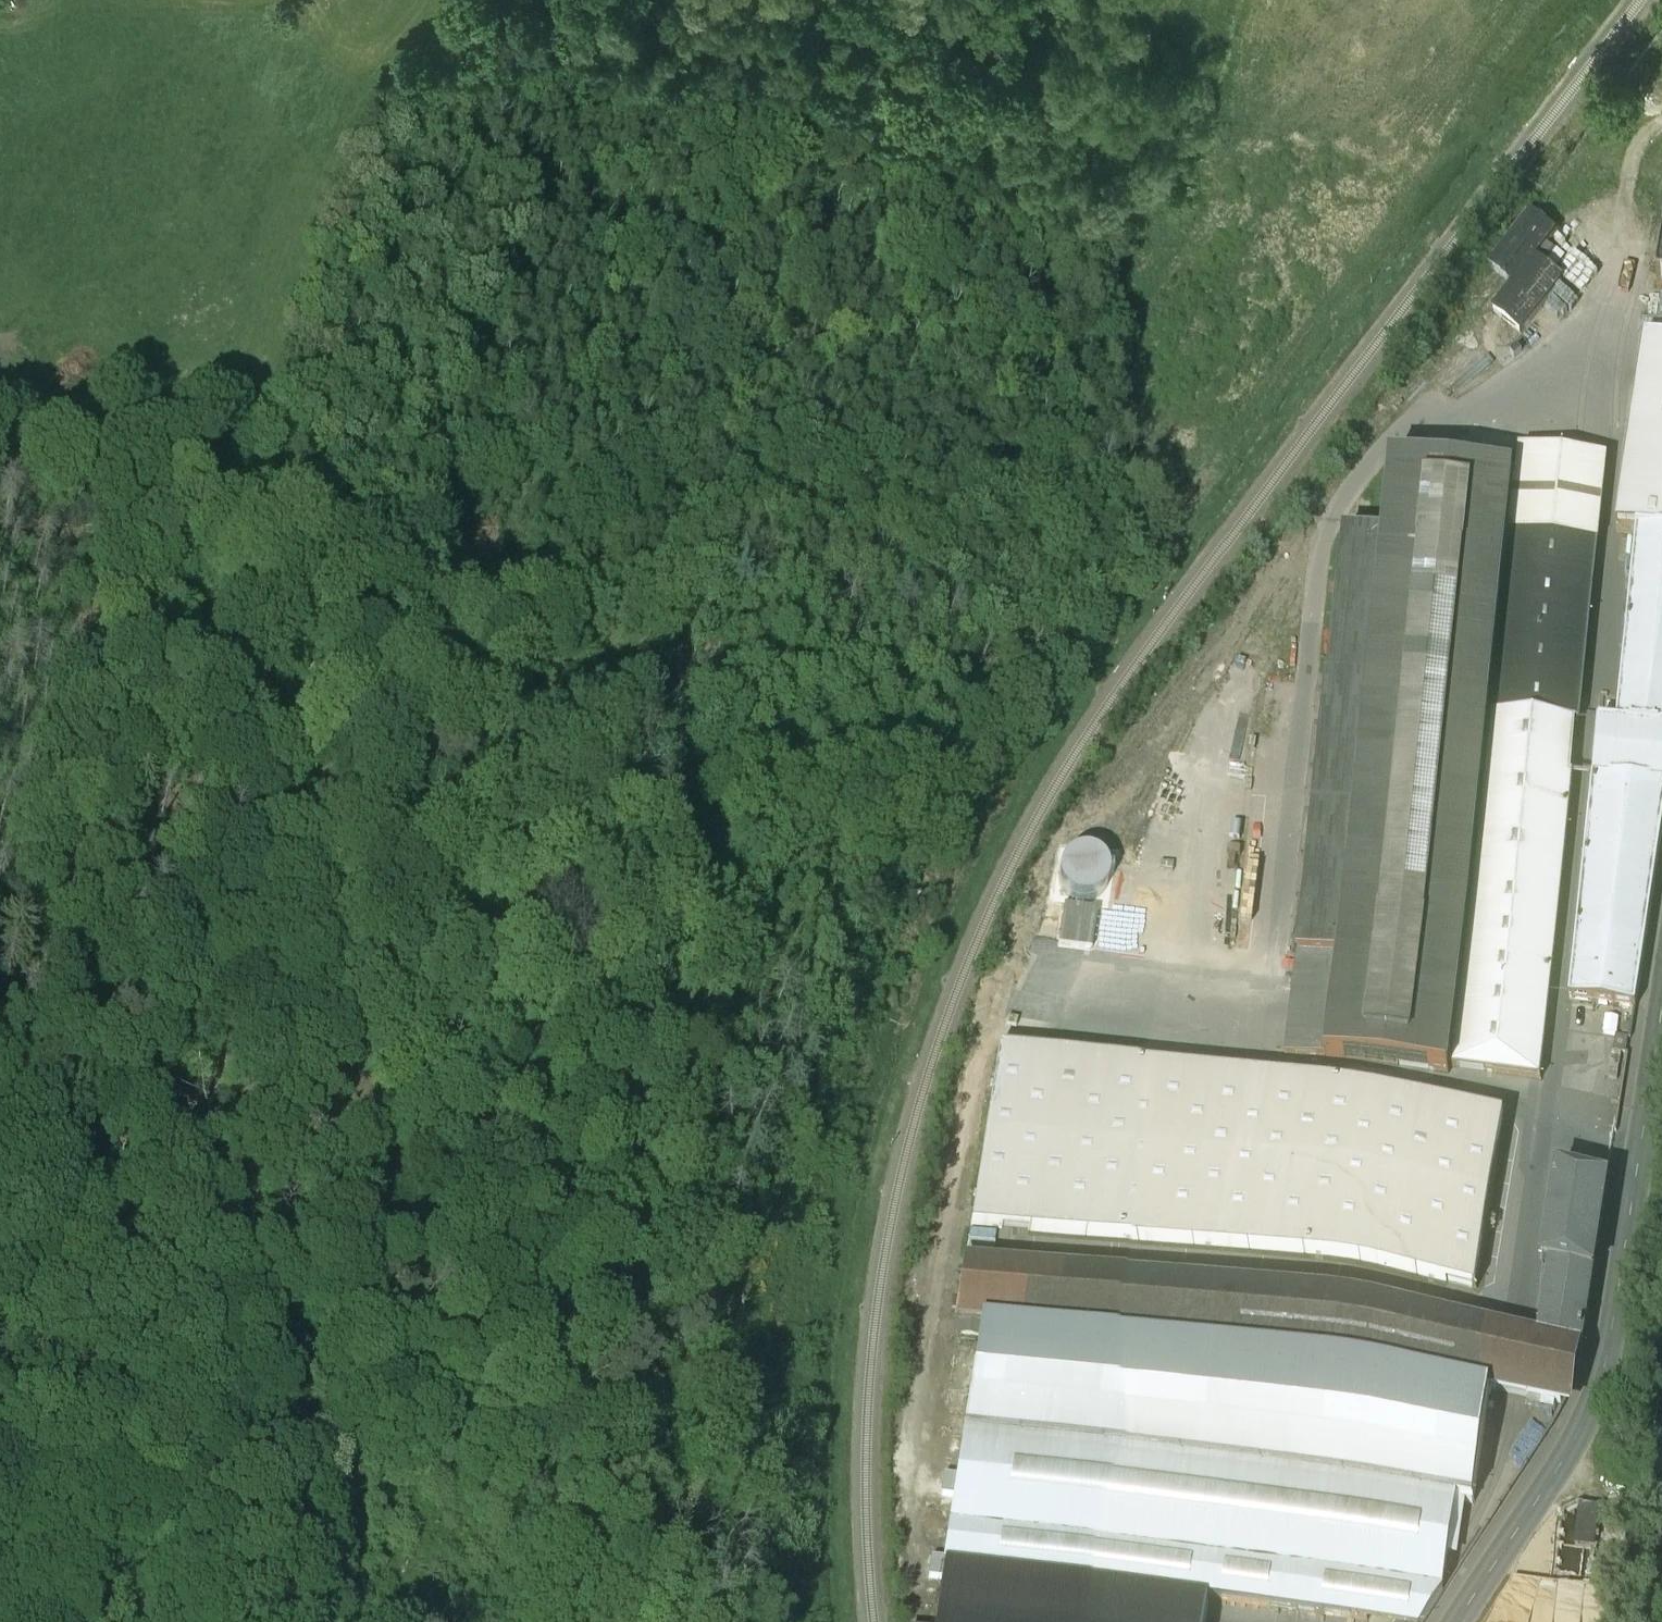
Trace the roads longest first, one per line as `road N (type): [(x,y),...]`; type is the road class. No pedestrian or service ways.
road 1 (secondary): [(1458,1621),(1554,1477),(1601,1380),(1661,999)]
road 2 (track): [(132,1621),(366,1303),(390,1239),(394,1175)]

